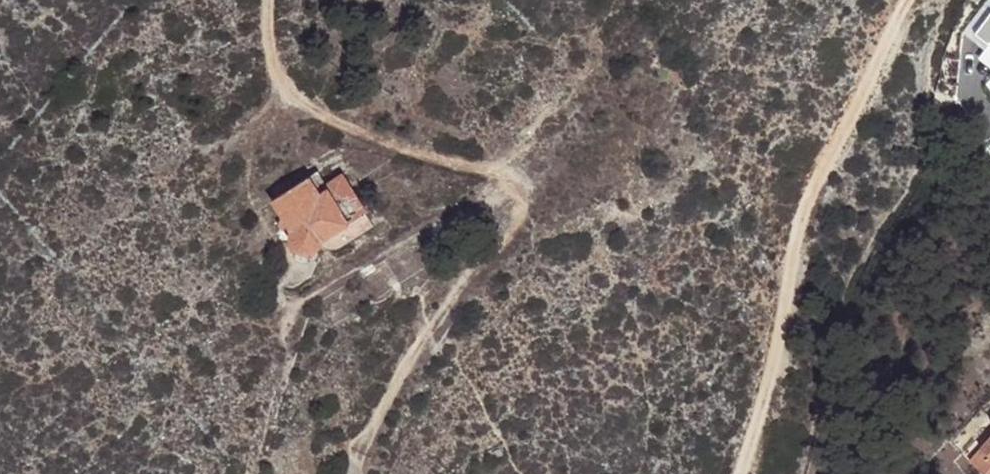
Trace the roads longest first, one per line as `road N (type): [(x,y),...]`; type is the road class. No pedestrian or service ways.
road 1 (track): [(267,0),(273,63),(304,101),(347,126),(491,166),(521,182),(532,207),(516,239),(468,282),(405,373),(365,451)]
road 2 (track): [(913,0),(800,251),(749,473)]

